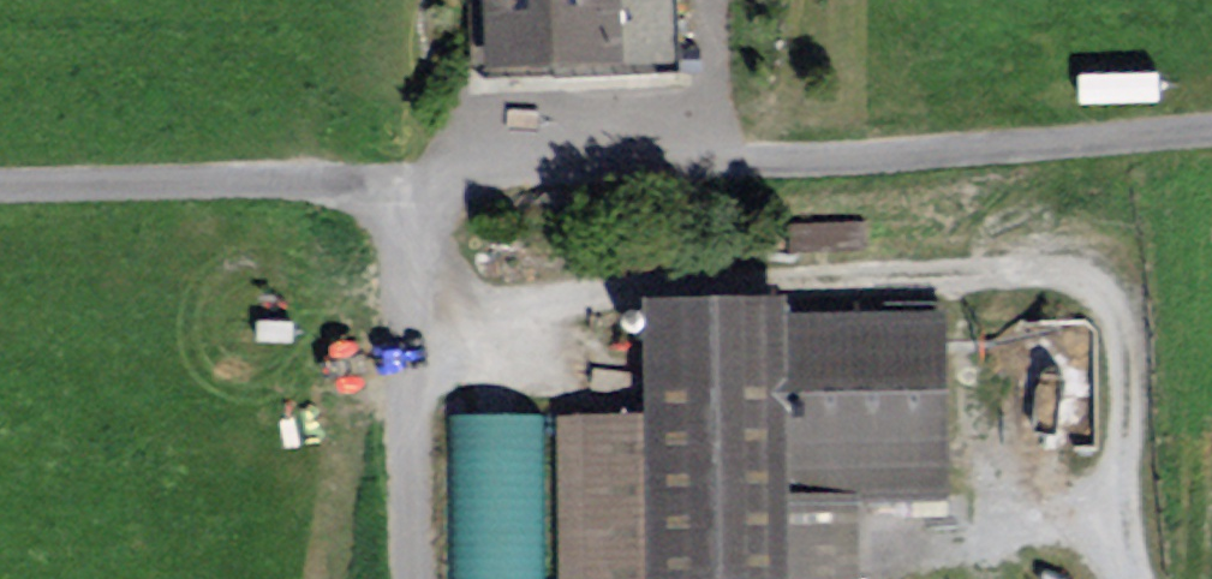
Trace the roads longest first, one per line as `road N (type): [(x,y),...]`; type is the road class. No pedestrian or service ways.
road 1 (residential): [(0,202),(404,192),(1211,137)]
road 2 (track): [(404,192),(474,310),(1066,281),(1118,332),(1118,523),(1130,578)]

